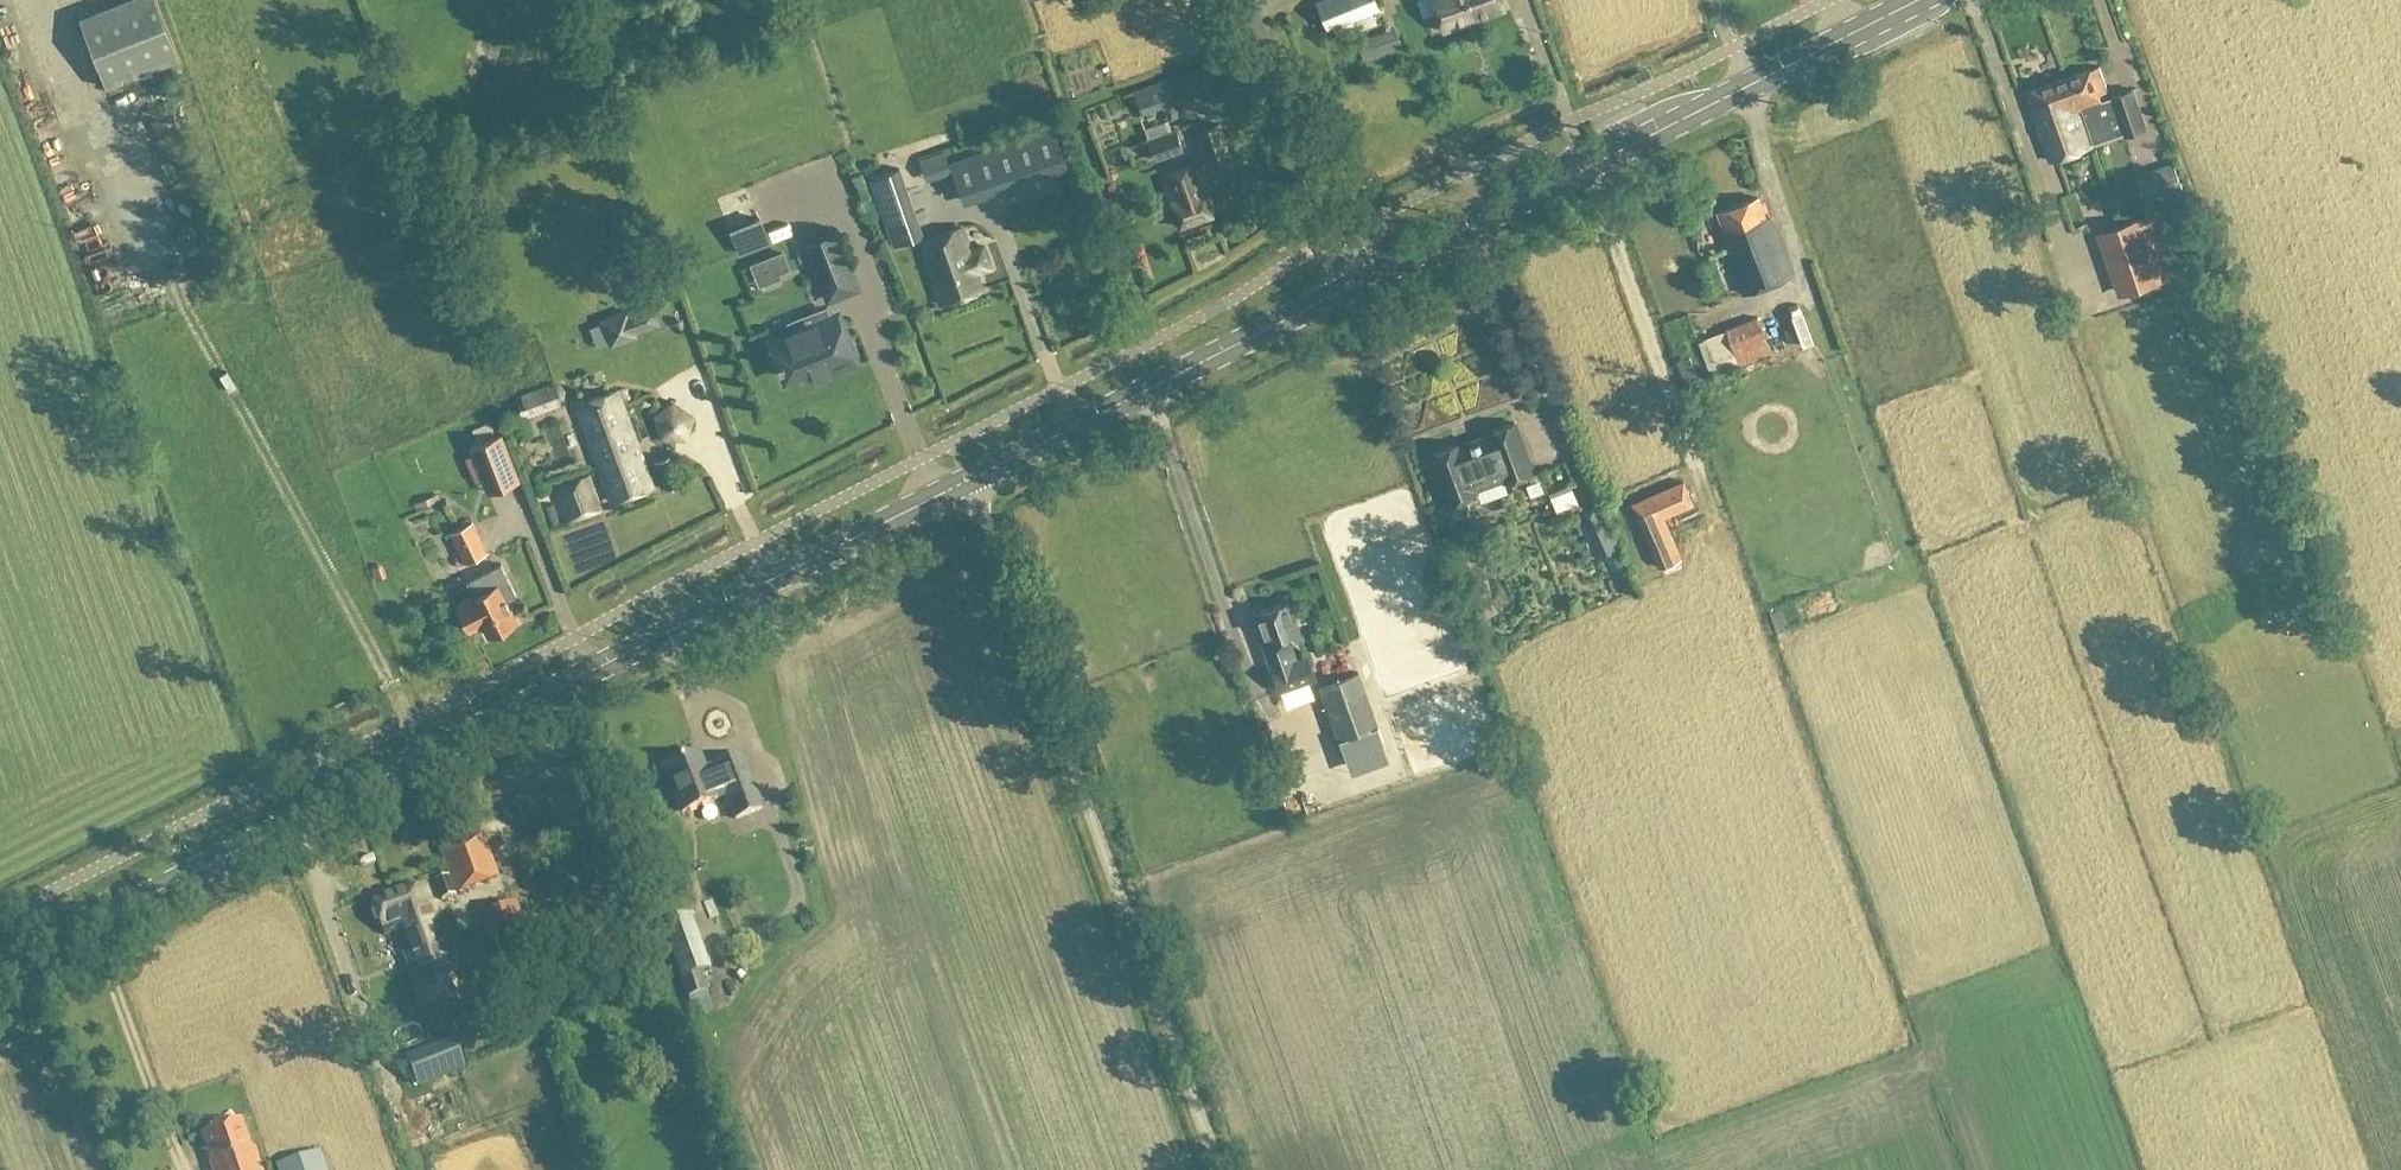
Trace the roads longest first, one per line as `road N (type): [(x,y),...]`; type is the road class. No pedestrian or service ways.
road 1 (secondary): [(0,970),(965,483)]
road 2 (unclassified): [(1220,1169),(965,483)]
road 3 (secondary): [(1359,284),(1923,0)]
road 4 (secondary): [(965,483),(1359,284)]
road 5 (unclassified): [(1359,284),(1242,0)]

